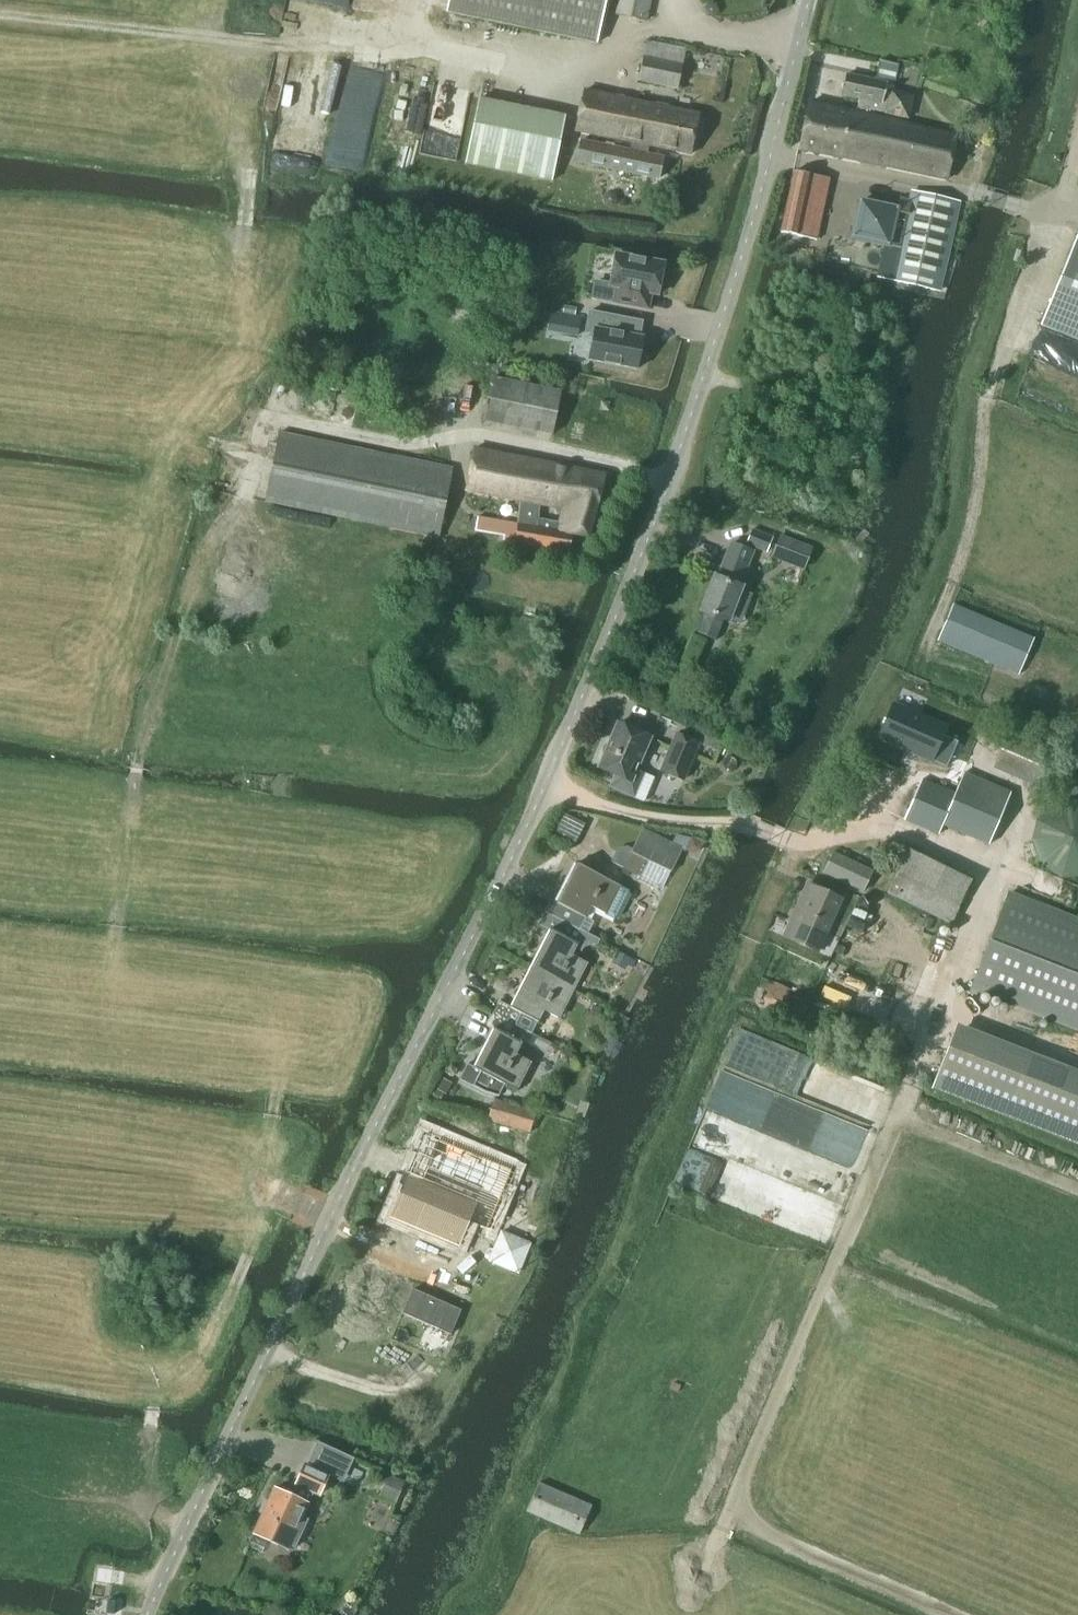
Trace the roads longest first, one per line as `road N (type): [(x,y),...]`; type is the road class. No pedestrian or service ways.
road 1 (unclassified): [(146,1614),(367,1141),(545,786),(667,484),(770,157),(807,0)]
road 2 (track): [(917,1072),(693,1582)]
road 3 (track): [(949,589),(975,495),(985,395),(1050,211)]
road 4 (track): [(0,14),(345,52)]
road 5 (track): [(730,1498),(748,1529),(948,1614)]

